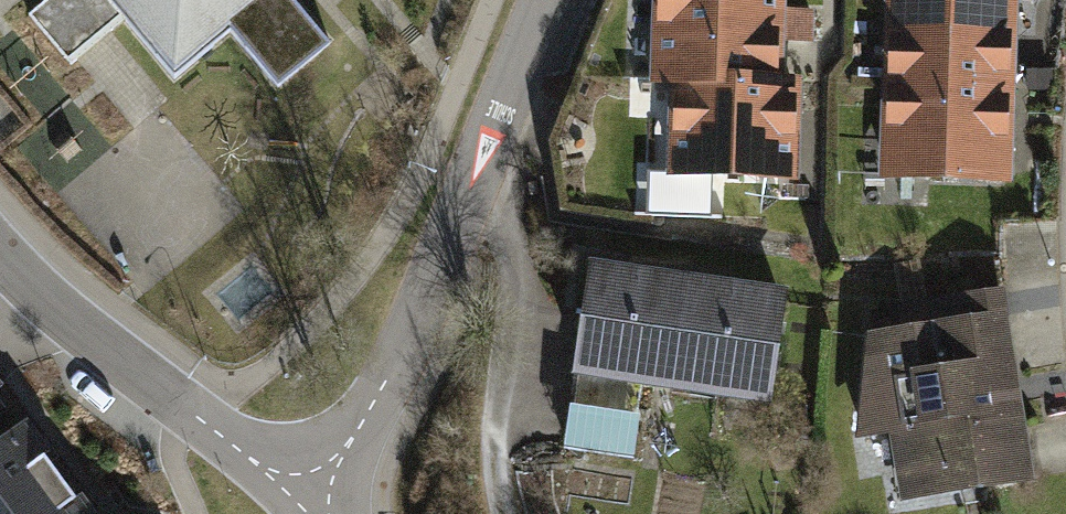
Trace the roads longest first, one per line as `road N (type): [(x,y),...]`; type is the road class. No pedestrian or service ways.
road 1 (residential): [(299,500),(379,393),(548,0)]
road 2 (residential): [(188,410),(35,294),(0,255)]
road 3 (tertiary): [(299,500),(188,410)]

